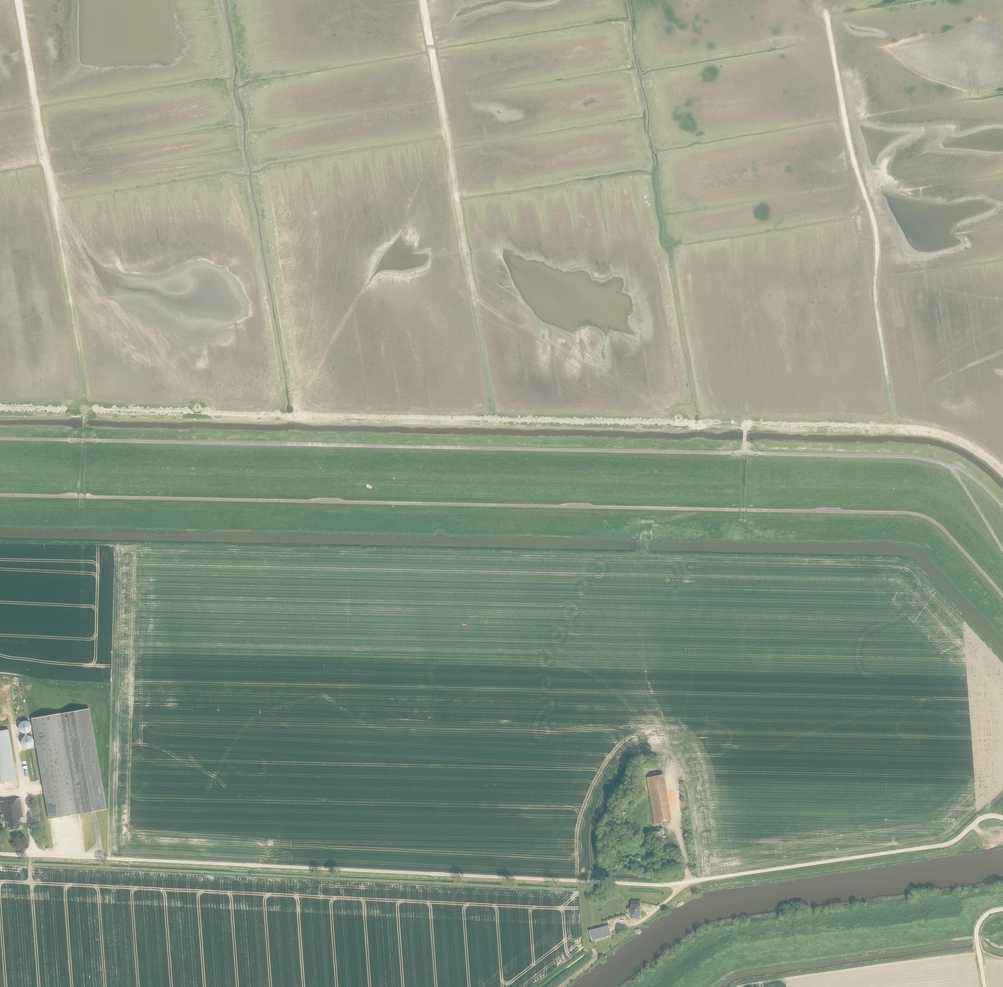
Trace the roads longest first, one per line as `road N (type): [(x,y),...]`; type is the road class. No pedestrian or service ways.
road 1 (unclassified): [(1002,819),(981,819),(943,846),(660,885),(0,854)]

